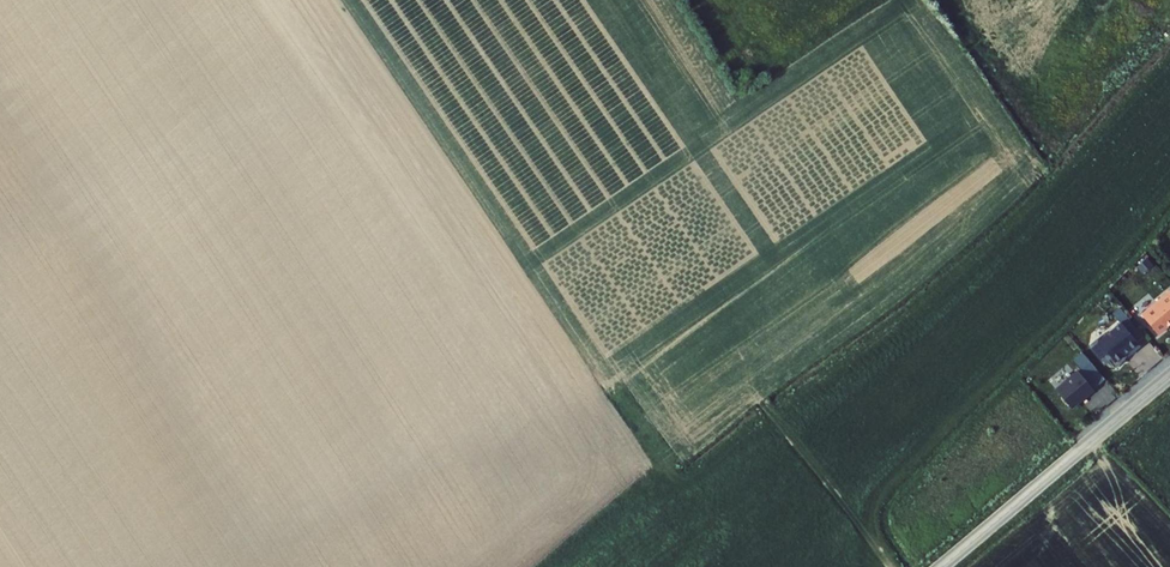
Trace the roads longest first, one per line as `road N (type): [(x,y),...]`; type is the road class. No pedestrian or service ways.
road 1 (tertiary): [(1169,377),(942,566)]

